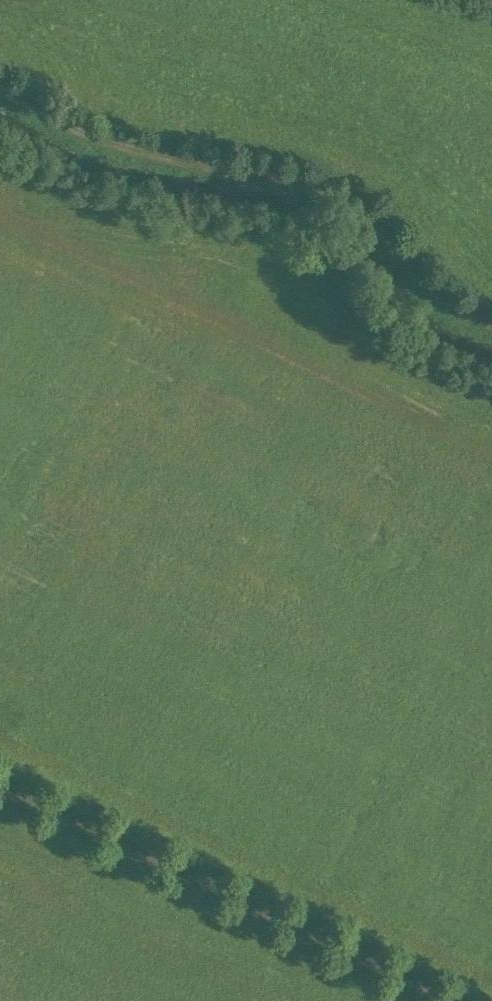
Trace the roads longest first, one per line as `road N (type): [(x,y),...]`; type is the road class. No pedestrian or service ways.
road 1 (track): [(0,88),(75,135),(333,201),(370,222),(443,306),(491,328)]
road 2 (track): [(451,1000),(0,782)]

